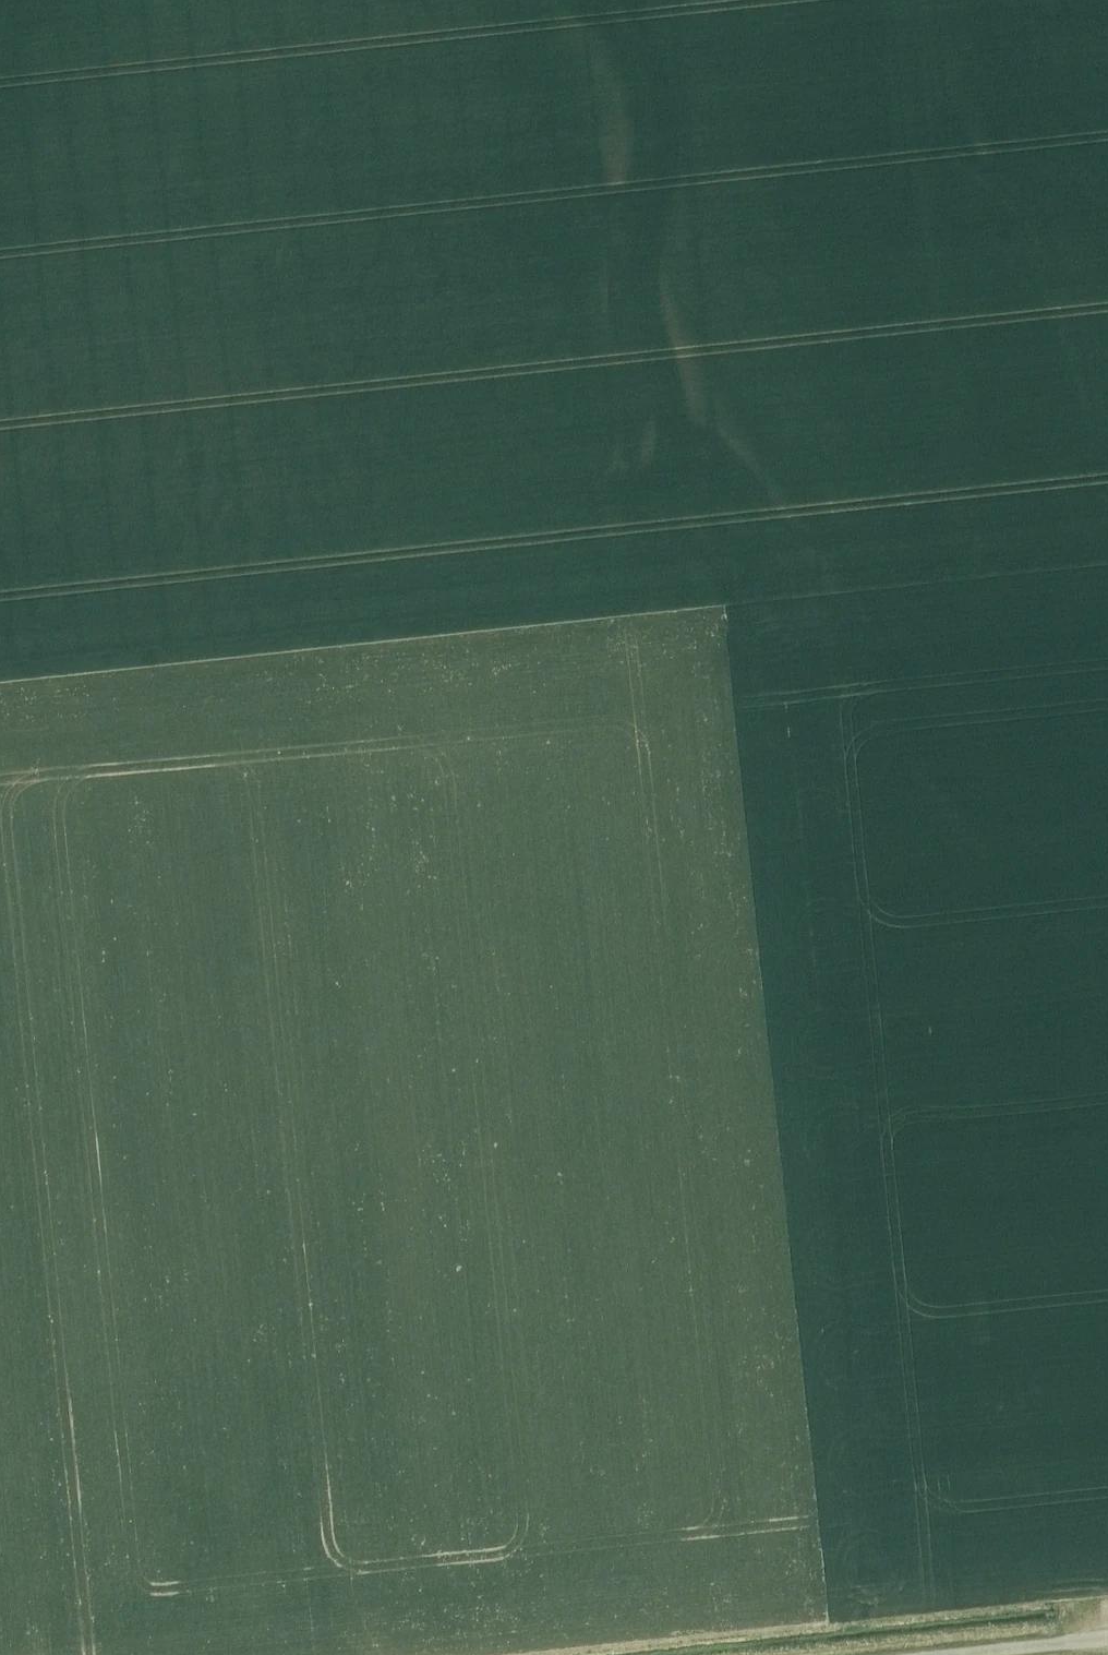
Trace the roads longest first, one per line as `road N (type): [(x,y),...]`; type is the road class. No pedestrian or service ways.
road 1 (unclassified): [(950,1654),(1107,1639)]

